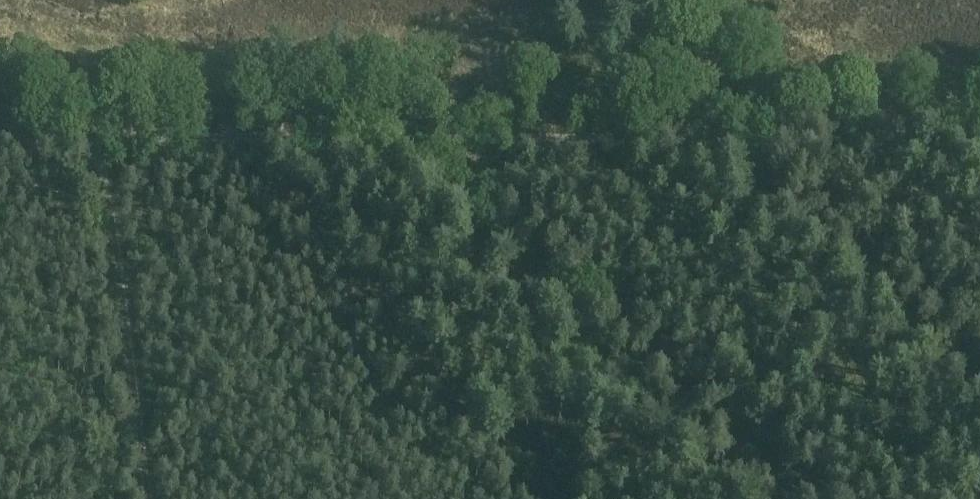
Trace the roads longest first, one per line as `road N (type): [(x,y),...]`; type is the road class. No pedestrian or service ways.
road 1 (track): [(979,136),(0,135)]
road 2 (track): [(98,136),(146,498)]
road 3 (track): [(693,0),(717,138)]

